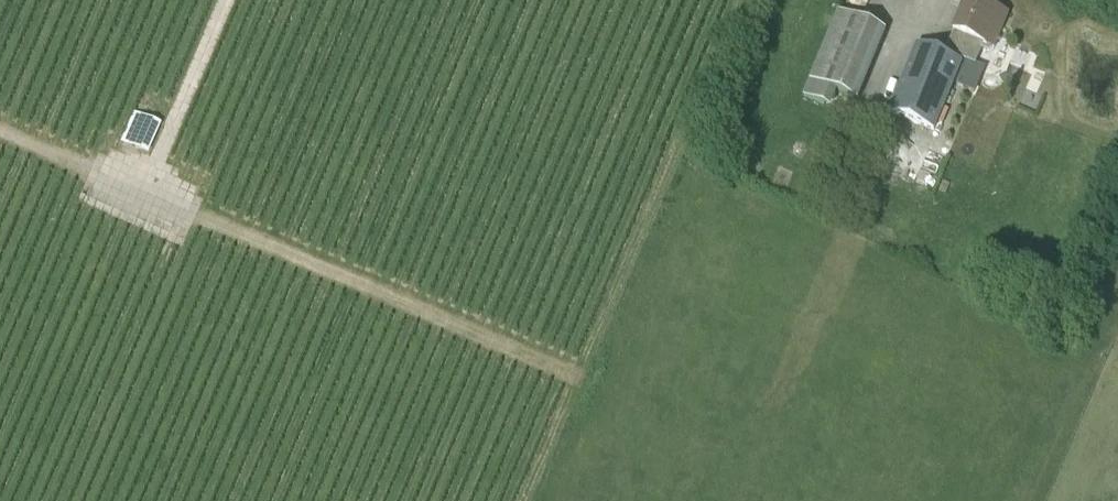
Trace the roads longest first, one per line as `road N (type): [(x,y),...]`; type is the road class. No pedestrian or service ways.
road 1 (track): [(0,133),(571,374)]
road 2 (track): [(226,0),(144,194)]

